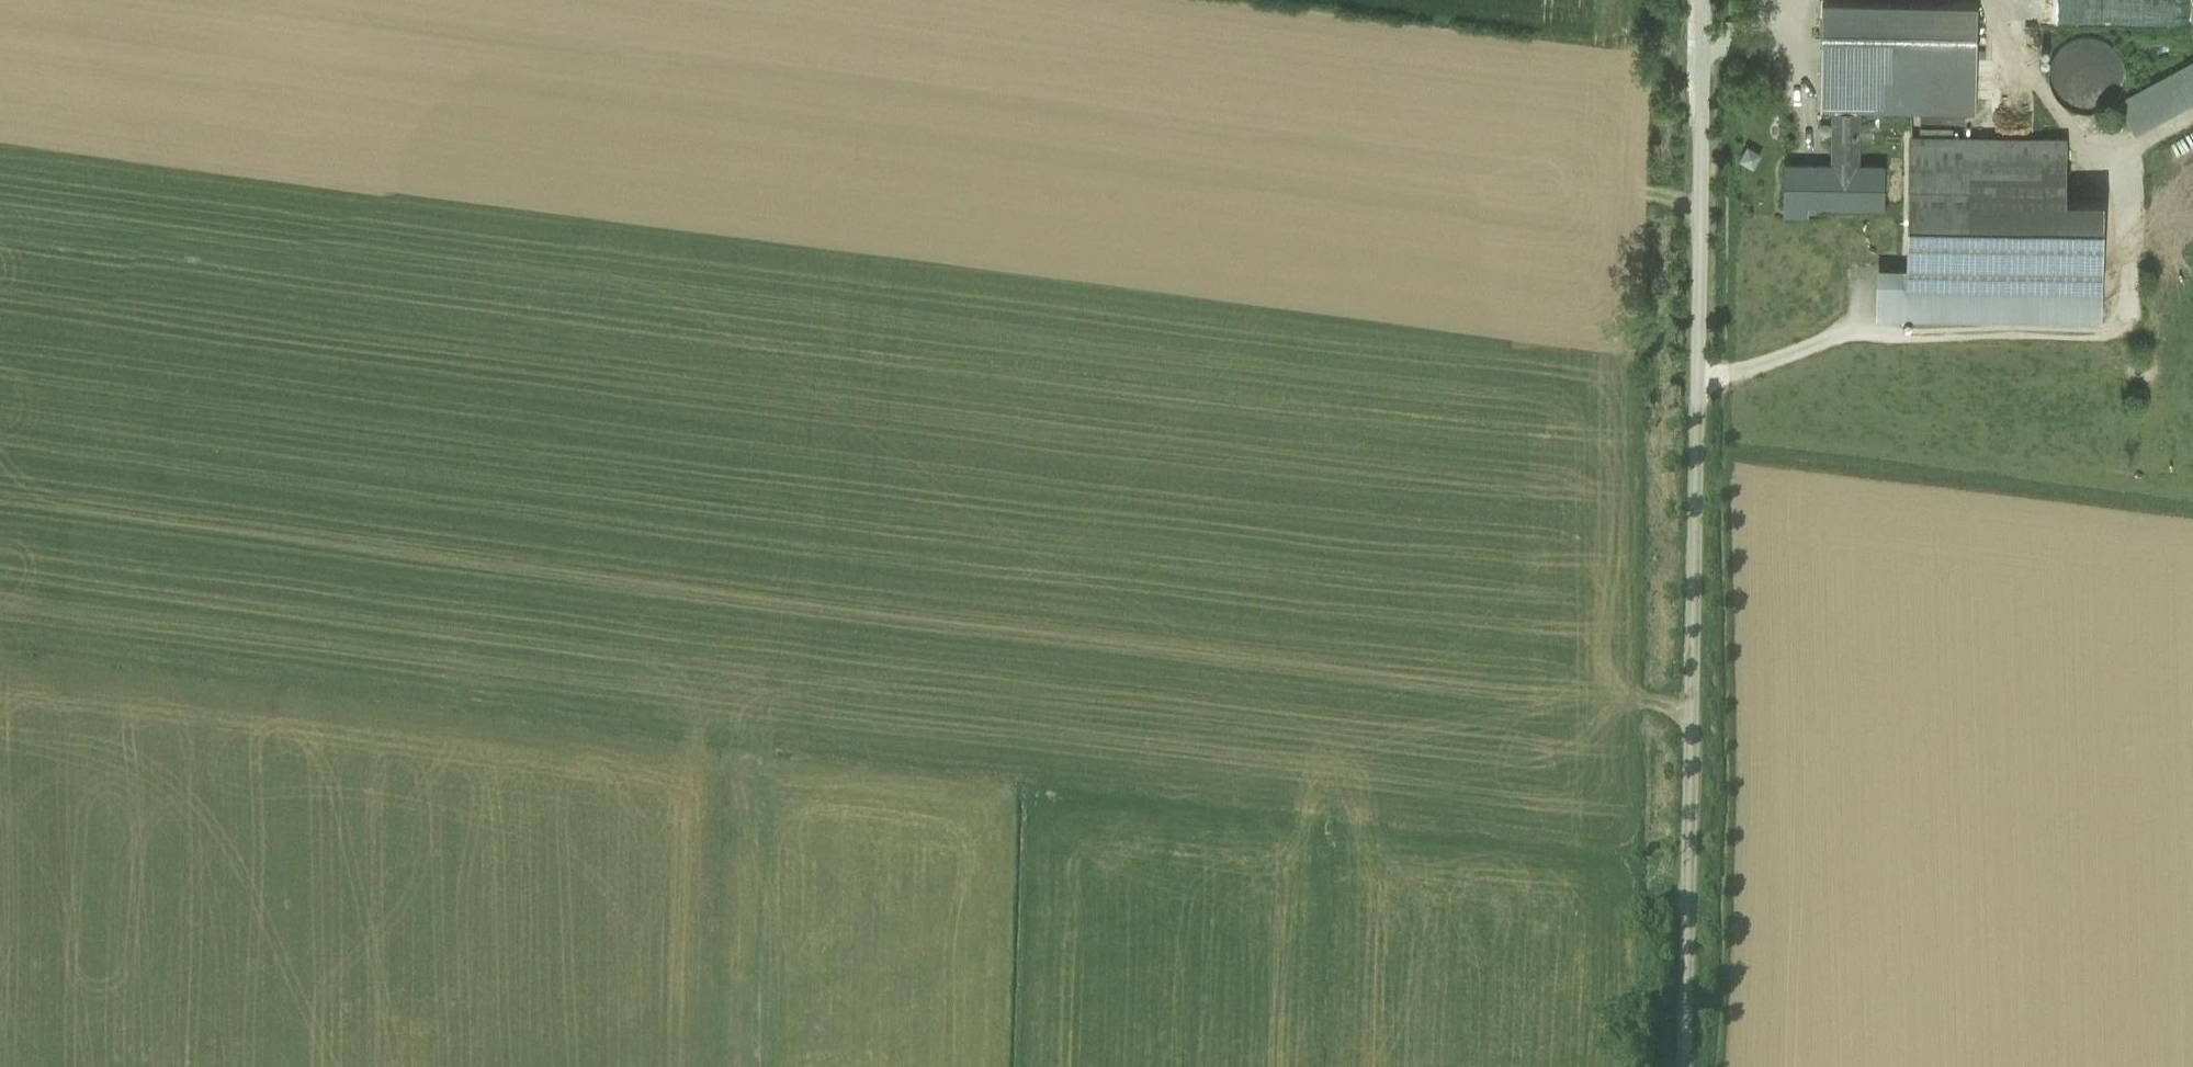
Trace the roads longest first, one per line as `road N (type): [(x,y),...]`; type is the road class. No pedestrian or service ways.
road 1 (unclassified): [(1685,1066),(1701,0)]

